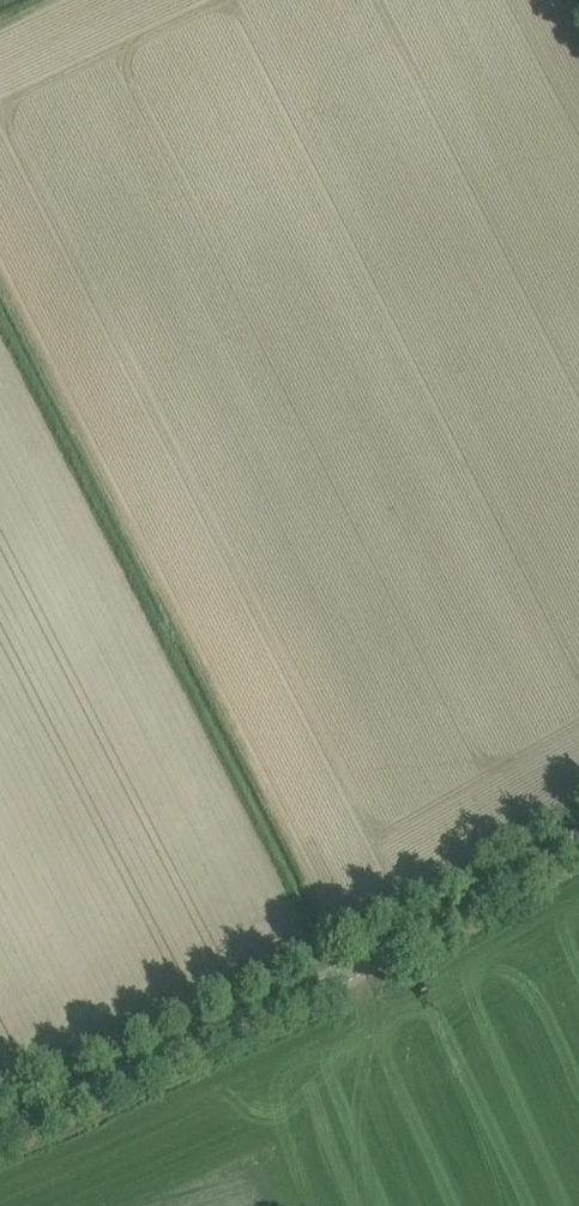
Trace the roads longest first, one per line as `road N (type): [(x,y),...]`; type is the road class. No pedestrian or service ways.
road 1 (unclassified): [(0,1156),(73,1126),(578,842)]

